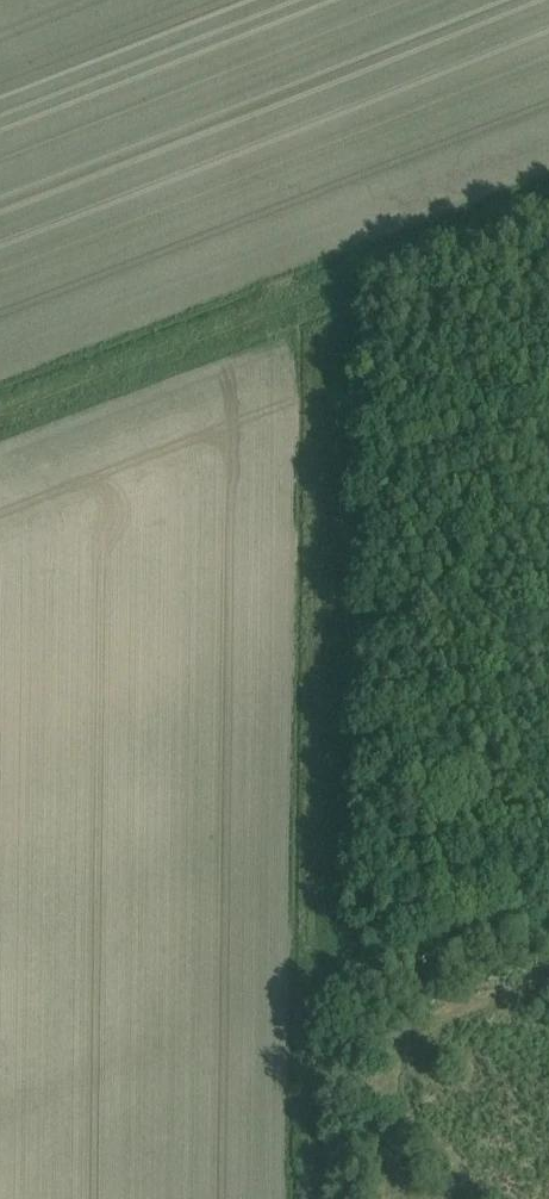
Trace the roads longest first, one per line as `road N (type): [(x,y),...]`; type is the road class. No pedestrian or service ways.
road 1 (track): [(0,419),(367,278)]
road 2 (track): [(309,1198),(310,990),(358,970)]
road 3 (track): [(358,970),(548,895)]
road 4 (track): [(367,278),(548,207)]

